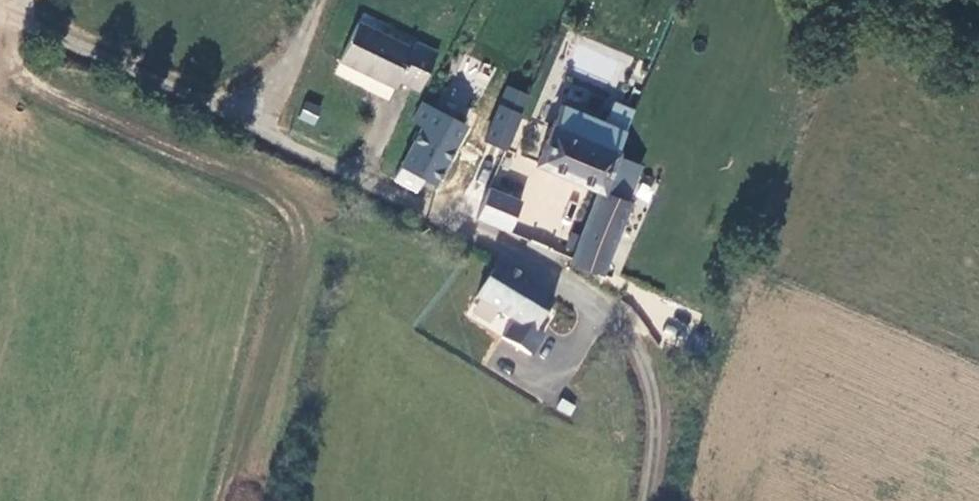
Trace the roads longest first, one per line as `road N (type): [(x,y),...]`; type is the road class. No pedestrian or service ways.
road 1 (unclassified): [(647,500),(656,417),(648,377),(629,338),(579,286),(19,22)]

